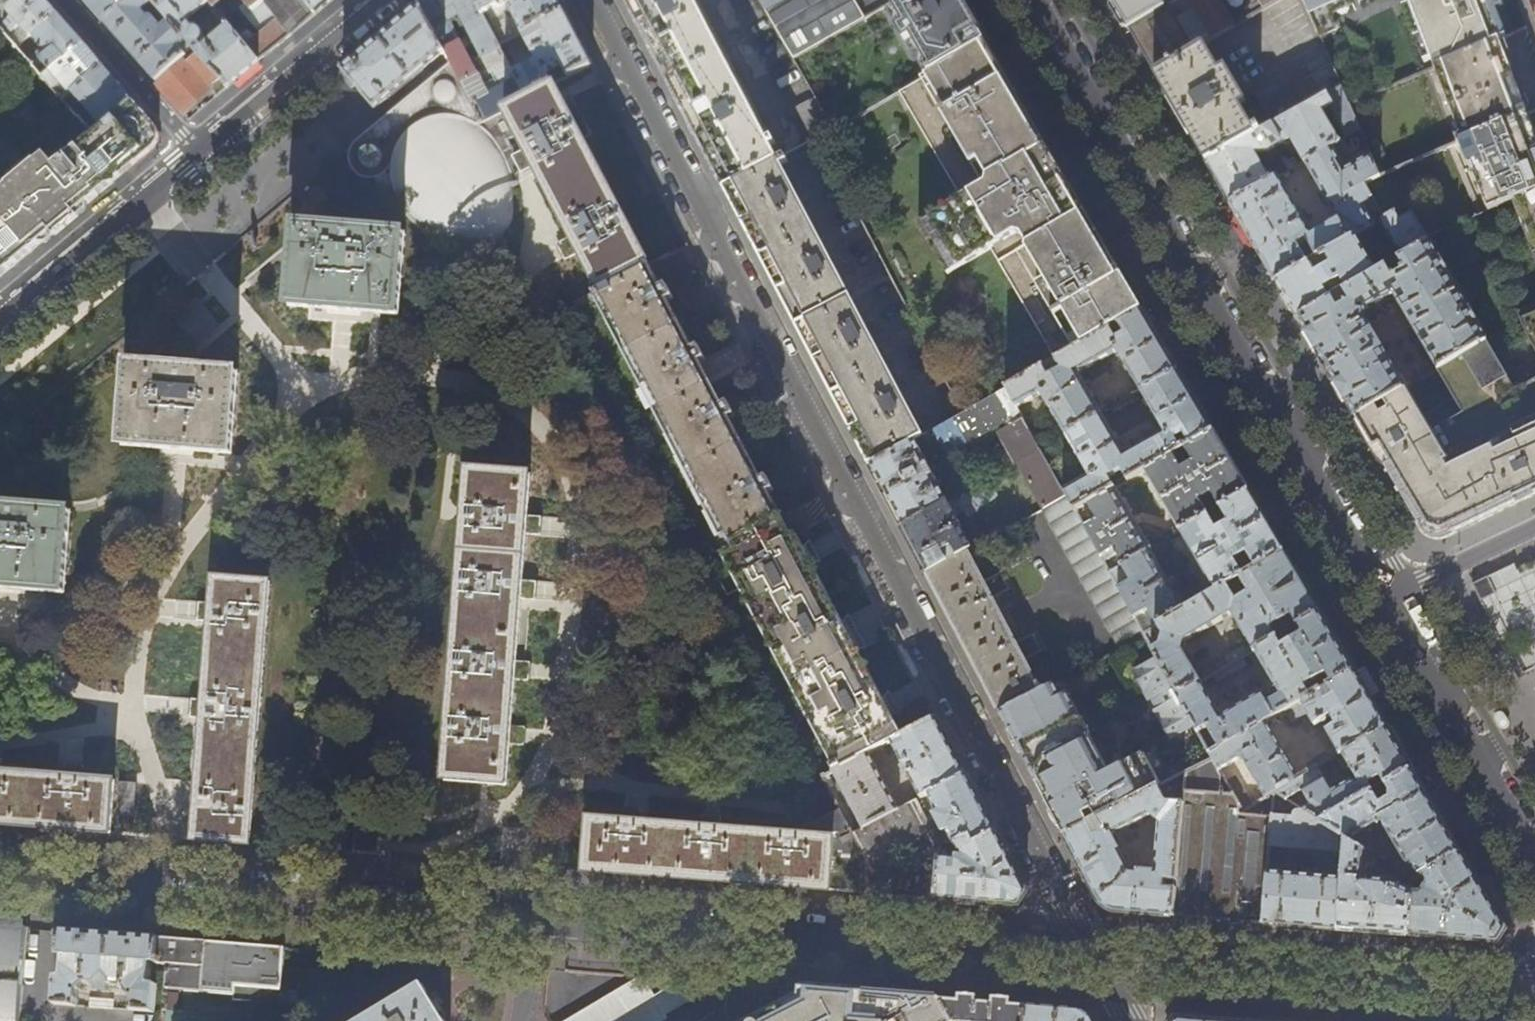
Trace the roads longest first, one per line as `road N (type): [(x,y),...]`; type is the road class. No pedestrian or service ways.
road 1 (residential): [(0,873),(1090,959)]
road 2 (residential): [(1090,959),(588,0)]
road 3 (residential): [(1381,598),(1031,0)]
road 4 (residential): [(1090,959),(1534,992)]
road 5 (residential): [(1534,872),(1381,598)]
road 6 (residential): [(0,317),(198,151)]
road 7 (residential): [(198,151),(383,0)]
road 8 (residential): [(66,0),(198,151)]
road 9 (residential): [(1534,526),(1381,598)]

